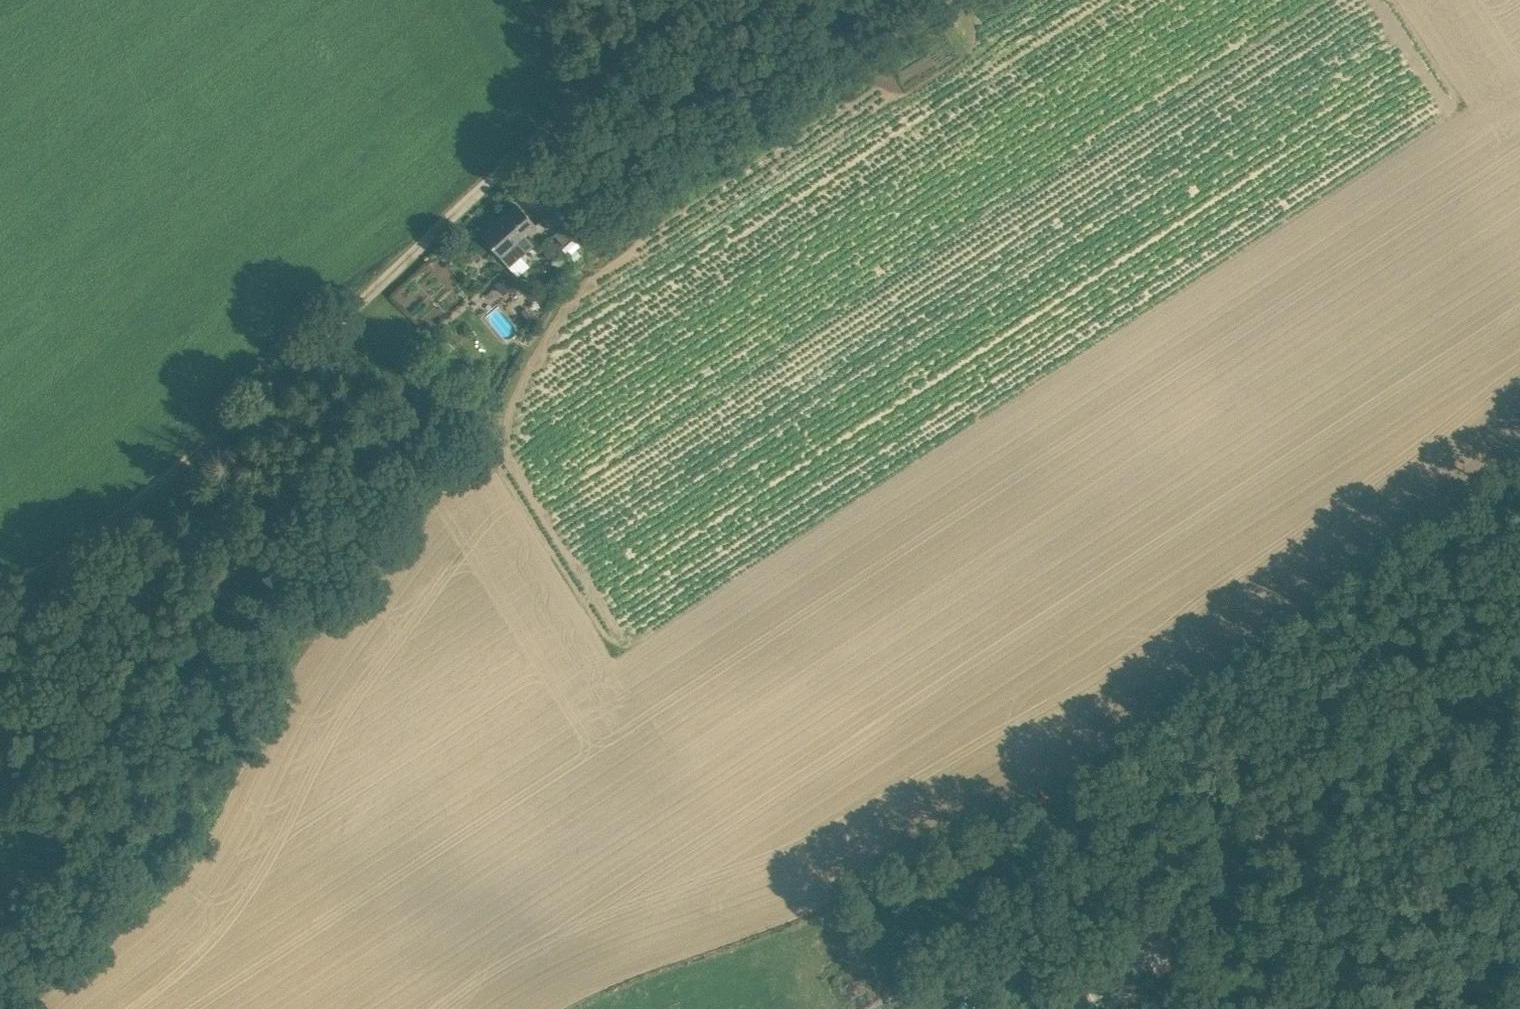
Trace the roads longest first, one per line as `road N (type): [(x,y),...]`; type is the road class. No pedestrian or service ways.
road 1 (track): [(0,581),(122,506),(449,228),(675,0)]

